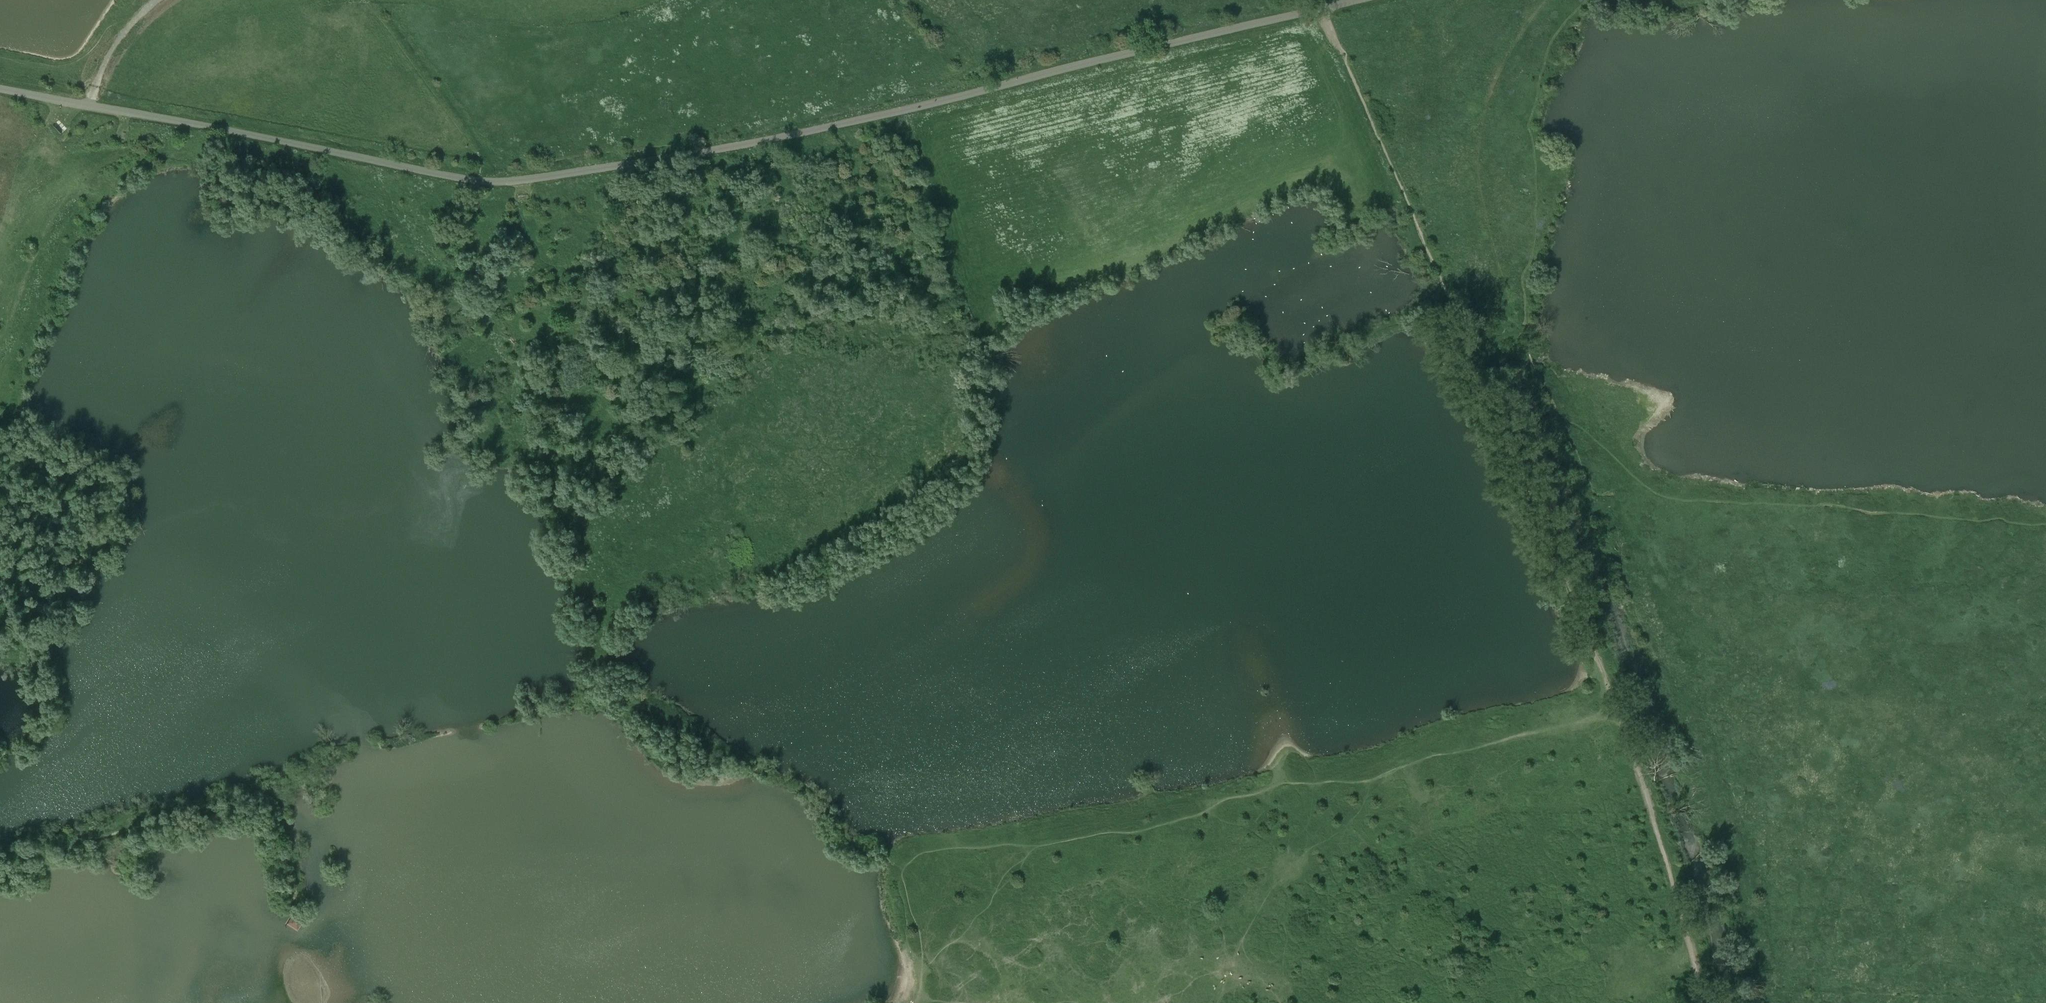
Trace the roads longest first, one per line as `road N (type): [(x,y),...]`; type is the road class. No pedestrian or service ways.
road 1 (unclassified): [(88,106),(464,179),(549,178),(786,137),(1322,9)]
road 2 (unclassified): [(88,106),(119,37),(156,0)]

